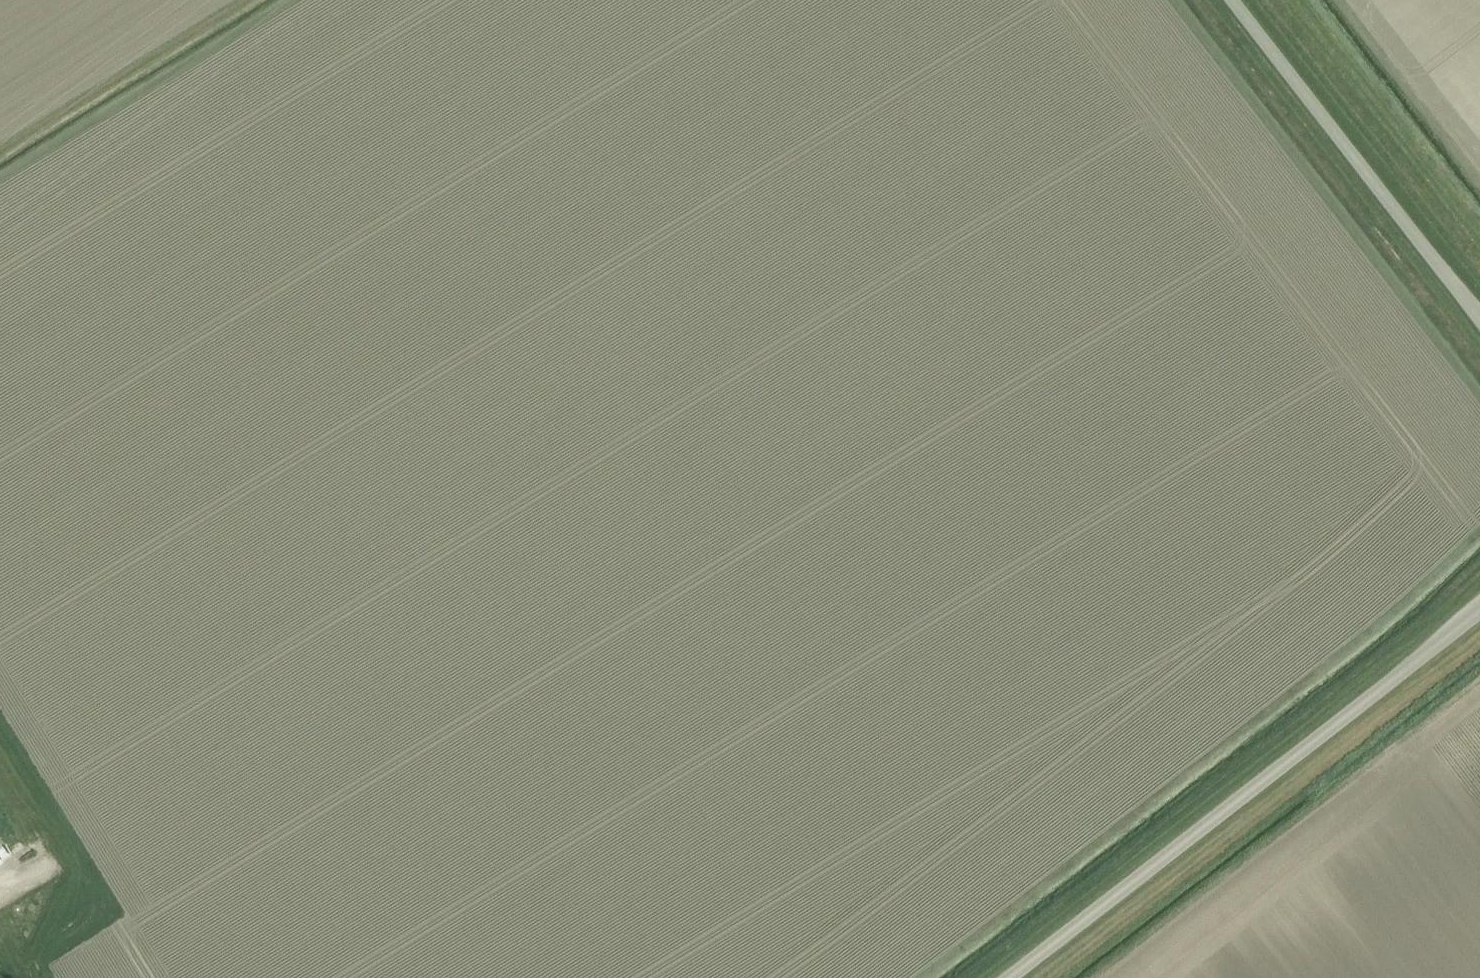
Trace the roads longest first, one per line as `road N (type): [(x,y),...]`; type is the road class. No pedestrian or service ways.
road 1 (unclassified): [(993,977),(1479,607)]
road 2 (unclassified): [(1479,323),(1231,0)]

